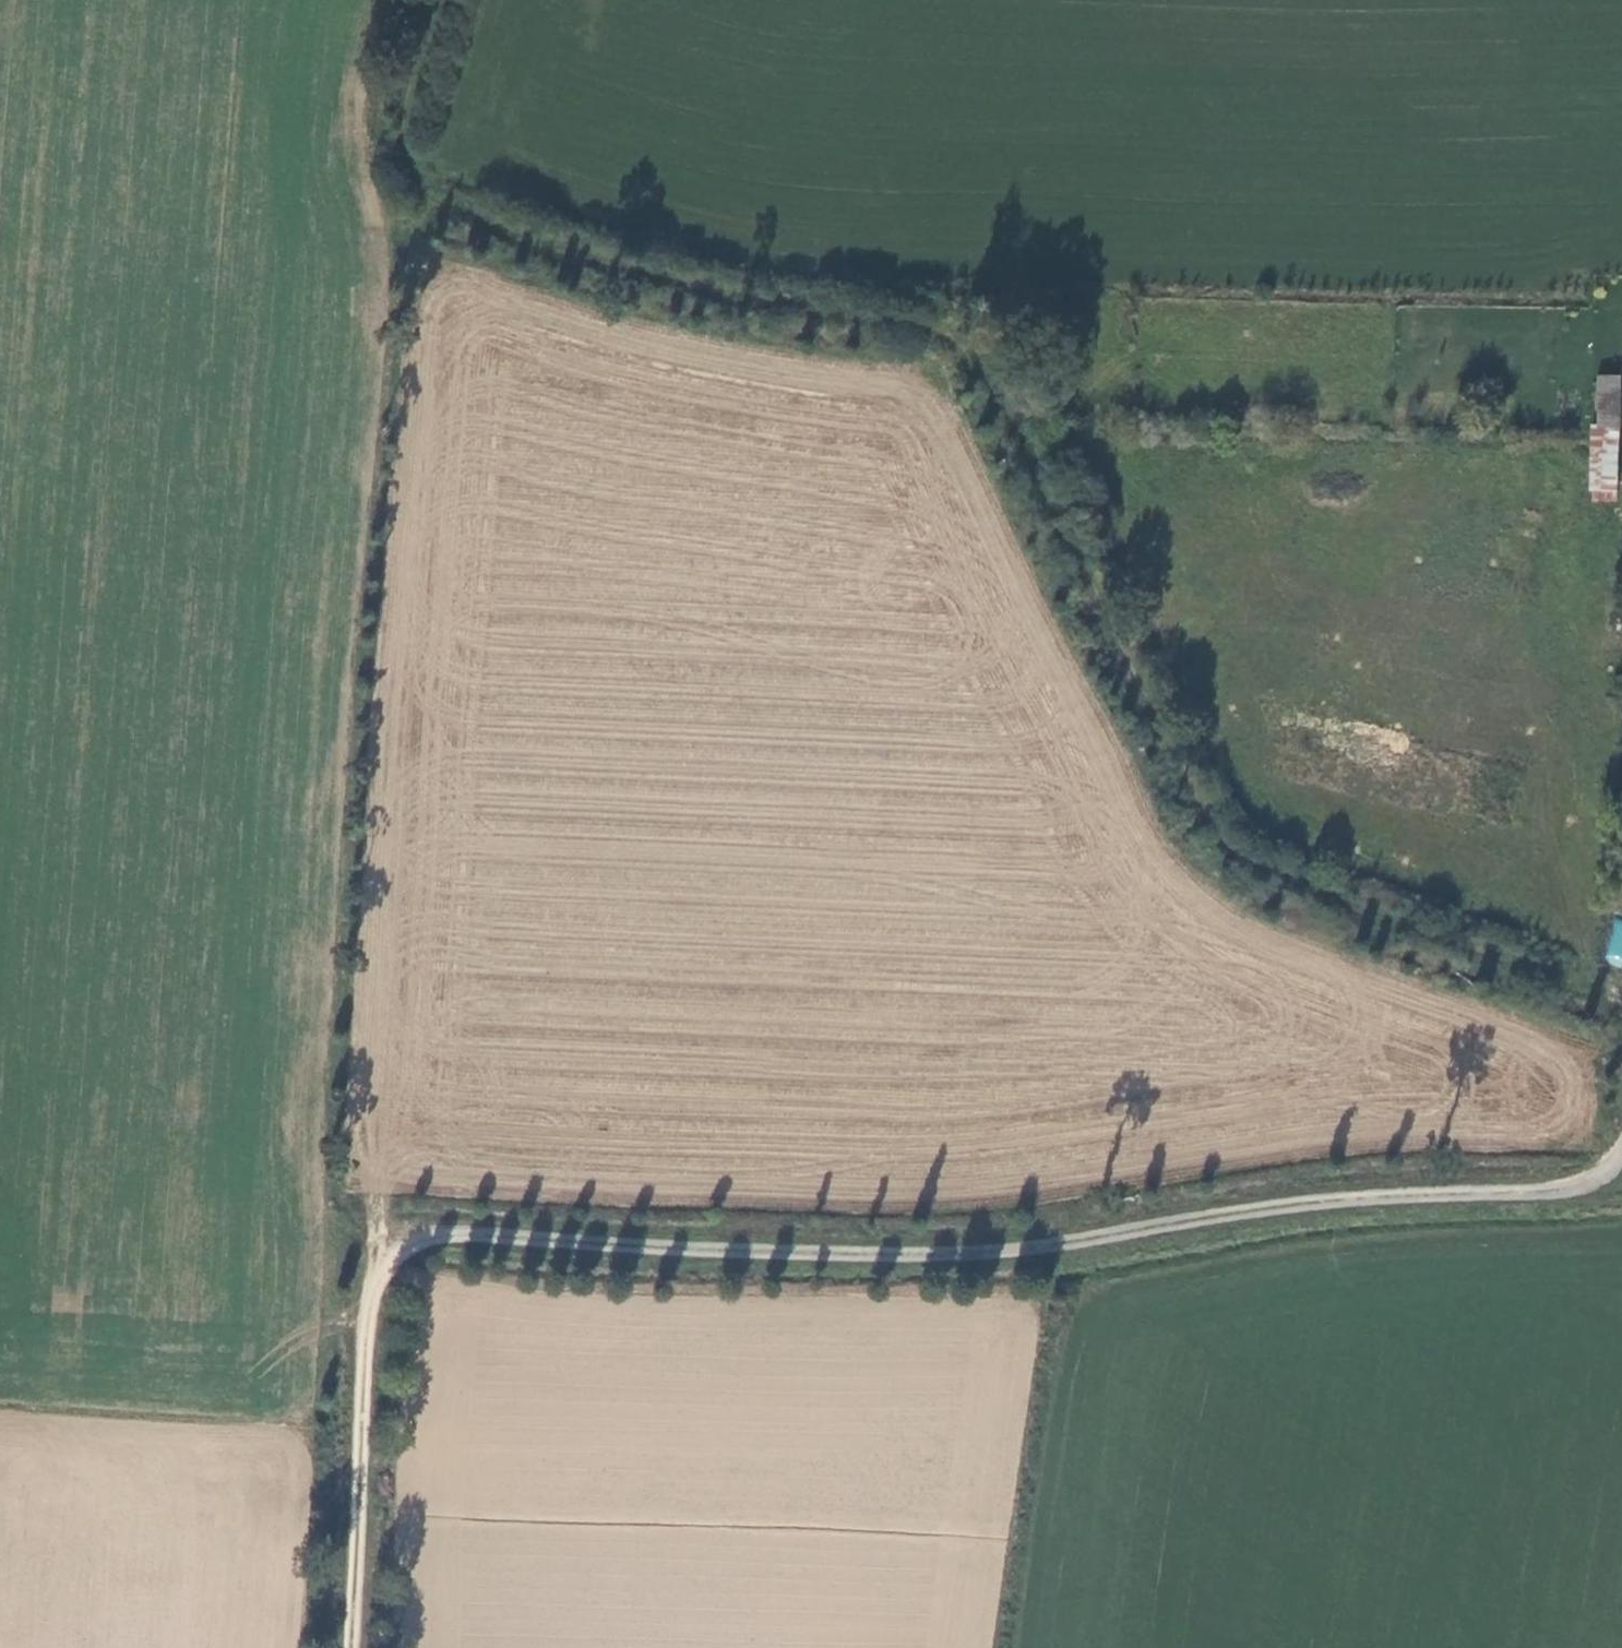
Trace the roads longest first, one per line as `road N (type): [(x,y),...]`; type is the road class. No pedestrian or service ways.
road 1 (track): [(1621,1007),(1291,897),(1215,844),(1185,804),(1038,502),(979,354),(931,329),(719,311),(438,225),(417,191),(402,66),(433,0)]
road 2 (unclassified): [(350,1647),(367,1296),(387,1254),(429,1233),(784,1249),(1014,1245),(1311,1199),(1565,1189),(1621,1153)]

